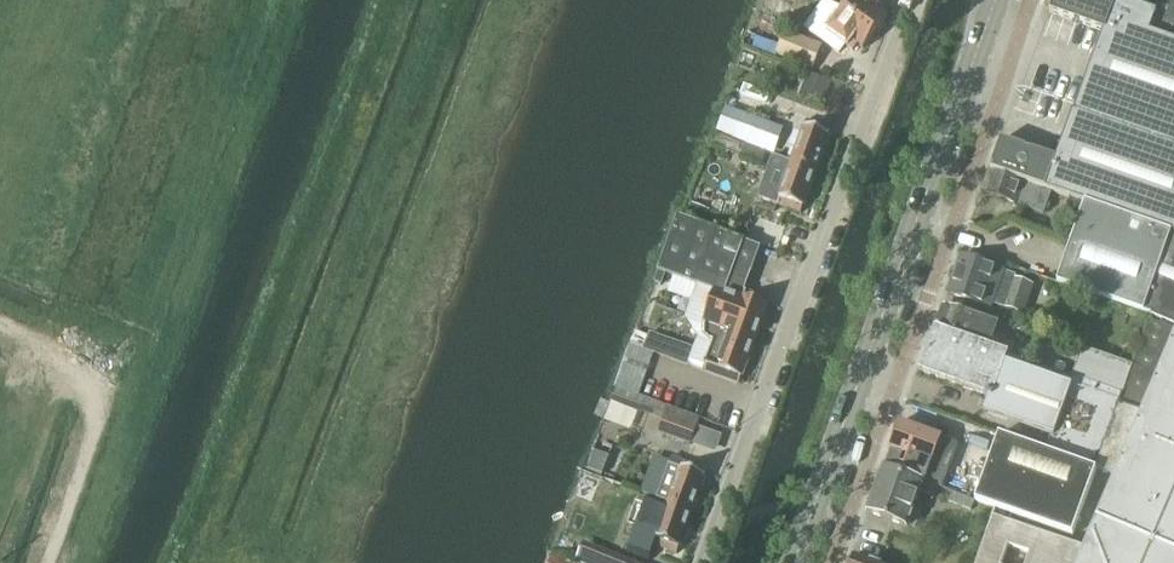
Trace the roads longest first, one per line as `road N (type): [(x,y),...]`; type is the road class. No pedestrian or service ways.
road 1 (residential): [(703,562),(908,0)]
road 2 (secondary): [(793,562),(996,0)]
road 3 (track): [(40,562),(94,417),(87,386),(55,349),(0,324)]

